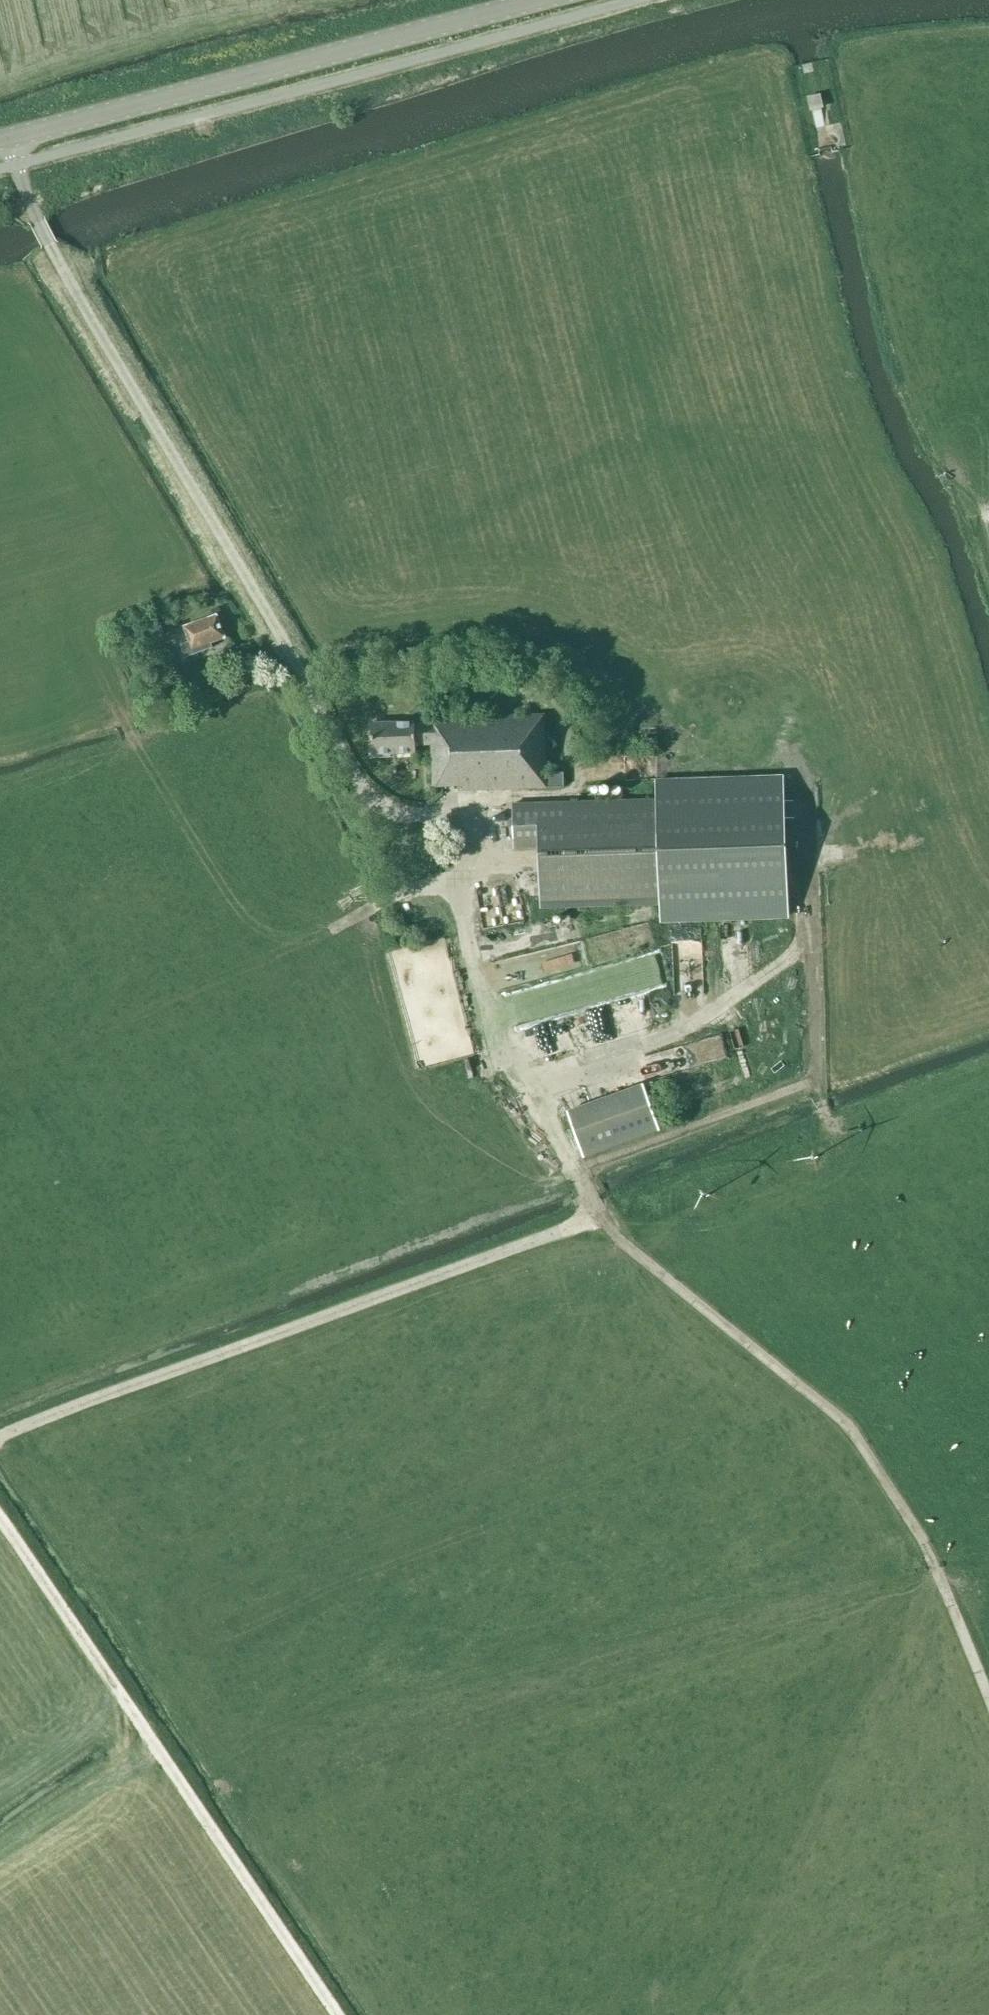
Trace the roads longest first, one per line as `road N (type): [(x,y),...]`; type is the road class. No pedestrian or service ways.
road 1 (tertiary): [(0,140),(538,0)]

